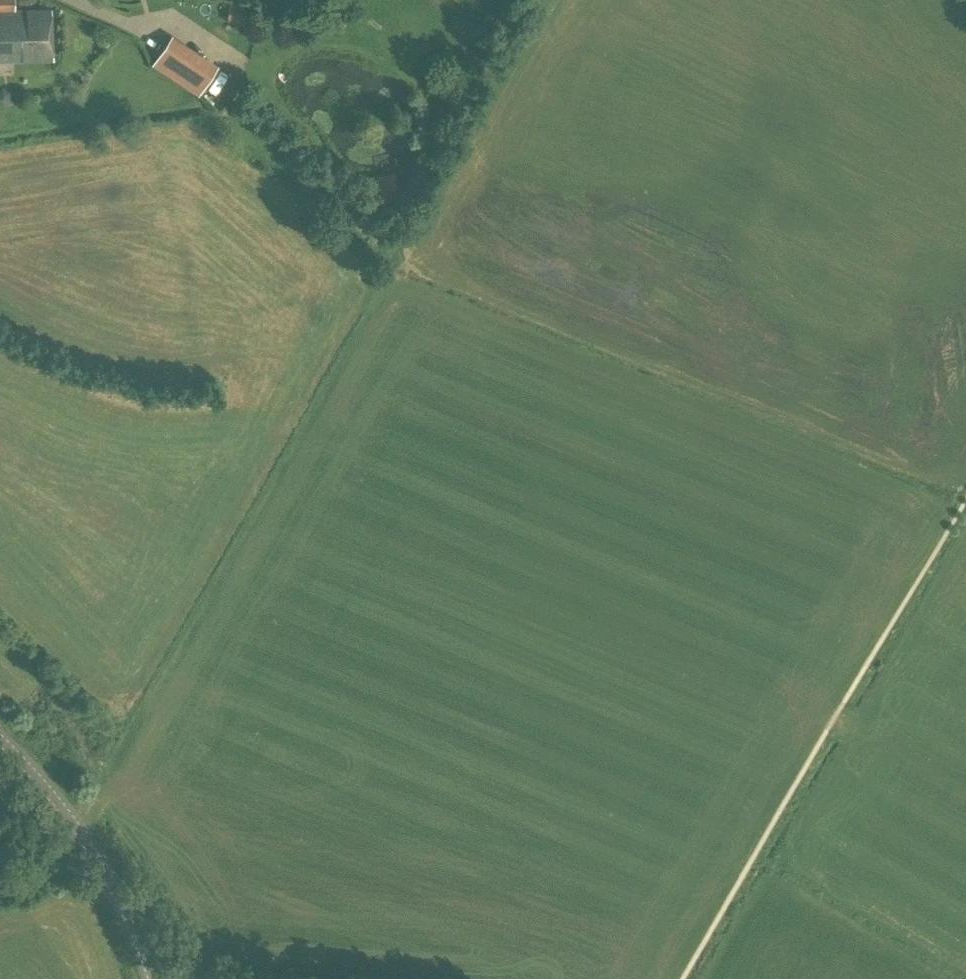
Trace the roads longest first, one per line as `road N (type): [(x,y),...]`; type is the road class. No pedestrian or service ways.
road 1 (tertiary): [(152,978),(75,821),(0,738)]

